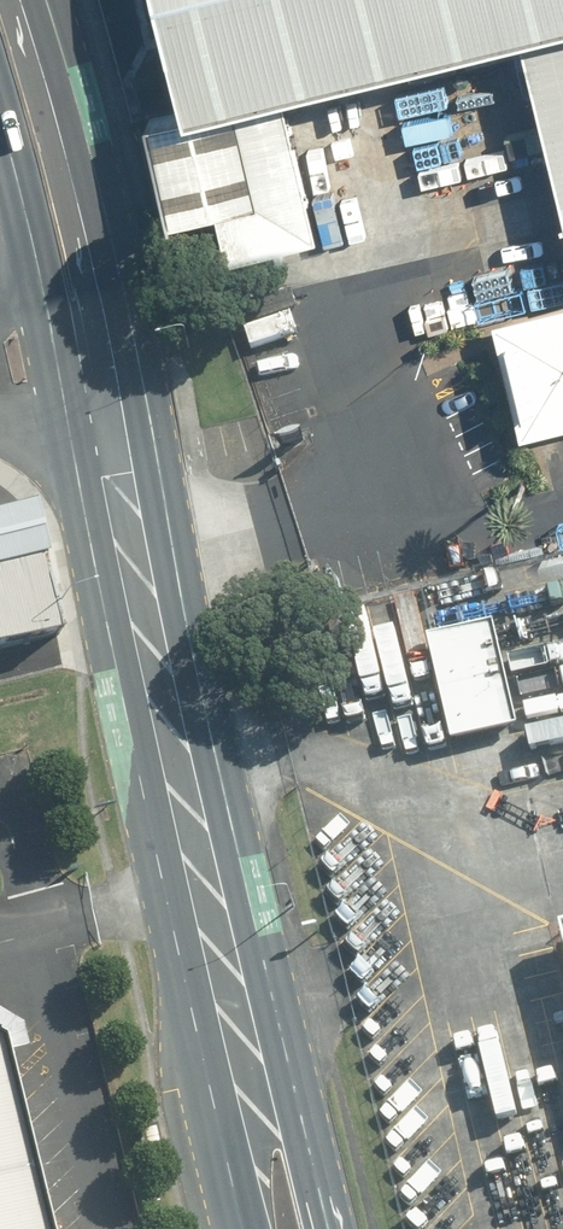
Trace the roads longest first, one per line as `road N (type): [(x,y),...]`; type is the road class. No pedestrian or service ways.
road 1 (primary): [(36,0),(134,365),(169,549),(327,1228)]
road 2 (primary): [(251,1228),(68,377),(0,109)]

